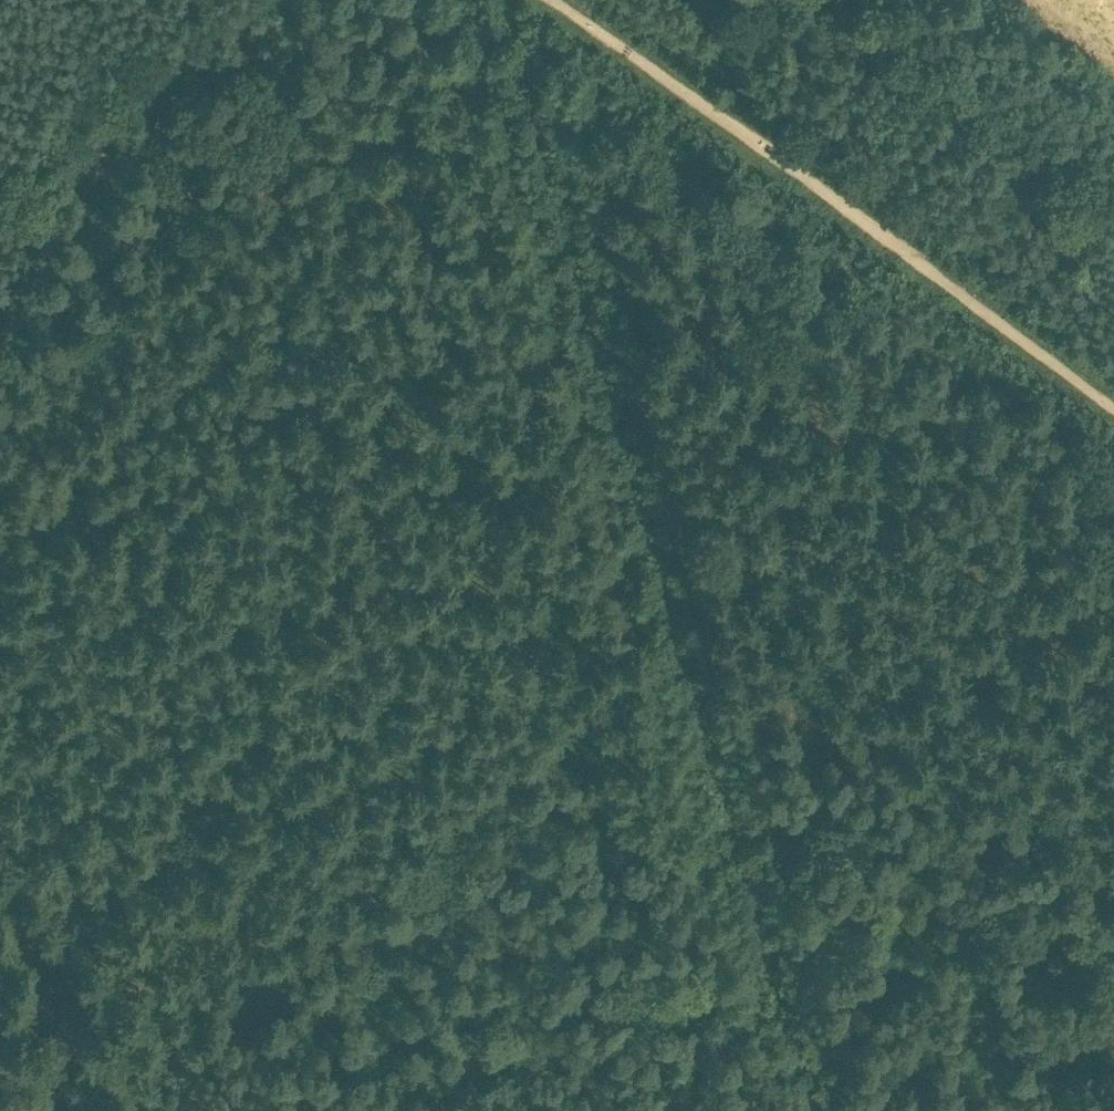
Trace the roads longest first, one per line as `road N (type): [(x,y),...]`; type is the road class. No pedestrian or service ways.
road 1 (track): [(1113,407),(557,0)]

